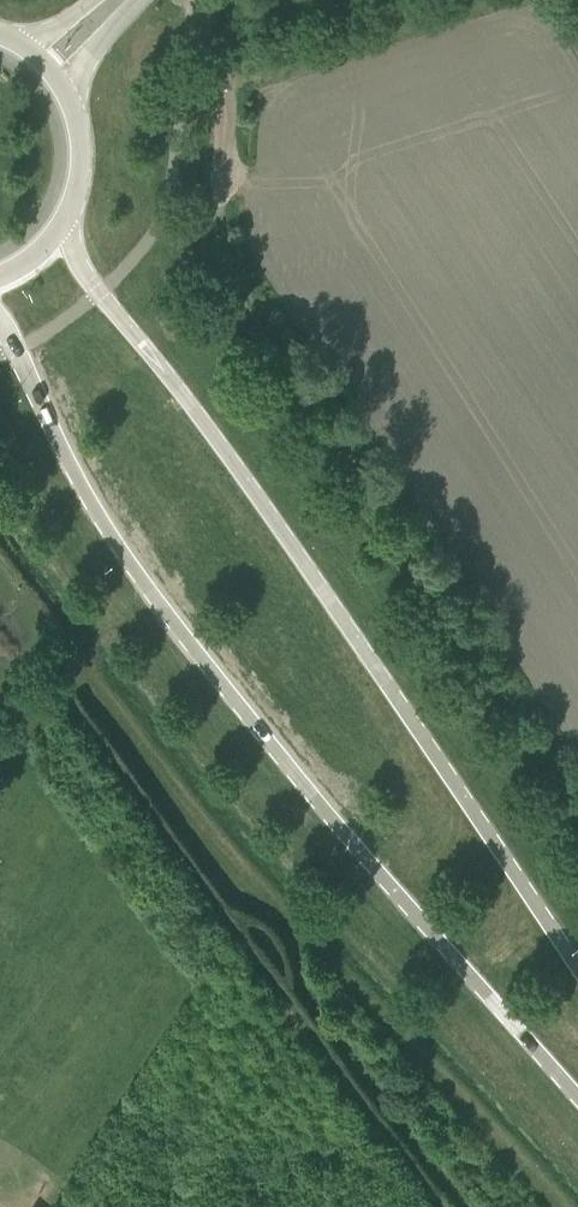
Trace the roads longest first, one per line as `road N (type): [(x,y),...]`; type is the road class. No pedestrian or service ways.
road 1 (primary): [(0,327),(98,516),(195,656),(577,1101)]
road 2 (primary): [(577,970),(297,557),(182,399),(97,300),(64,225)]
road 3 (primary): [(64,225),(79,185),(80,142),(68,102)]
road 4 (tertiary): [(68,102),(141,0)]

